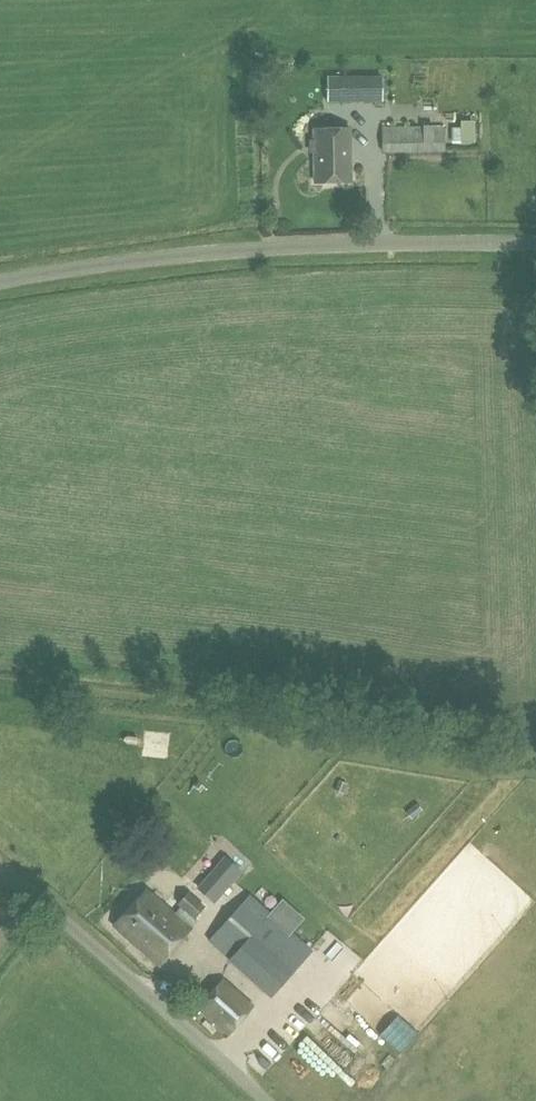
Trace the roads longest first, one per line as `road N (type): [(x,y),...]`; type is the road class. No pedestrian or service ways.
road 1 (unclassified): [(0,280),(199,254),(535,244)]
road 2 (unclassified): [(267,1100),(0,864)]

